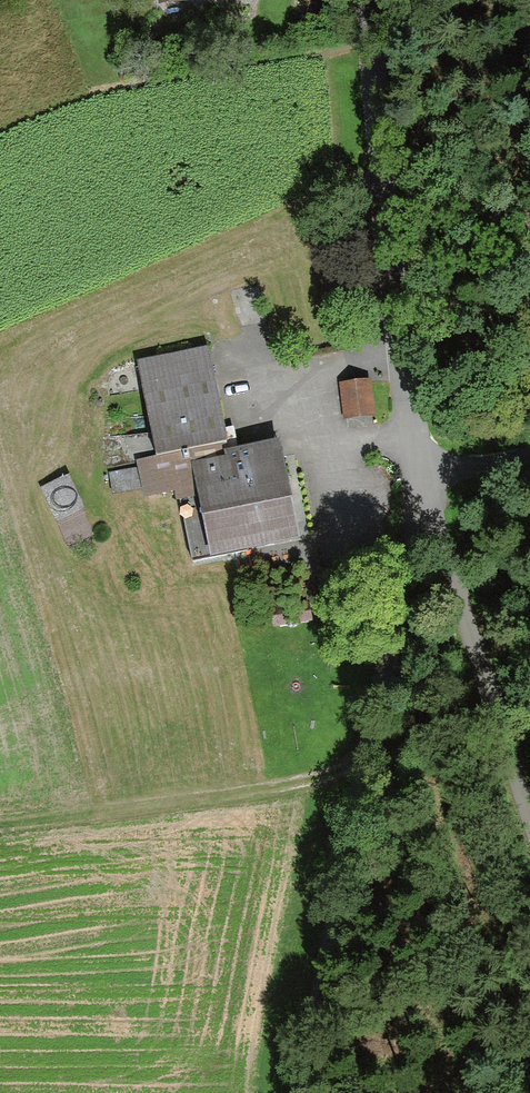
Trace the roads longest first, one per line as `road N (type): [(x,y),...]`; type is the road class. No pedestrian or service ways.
road 1 (track): [(302,1092),(413,477)]
road 2 (unclassified): [(413,477),(361,0)]
road 3 (unclassified): [(413,477),(529,830)]

